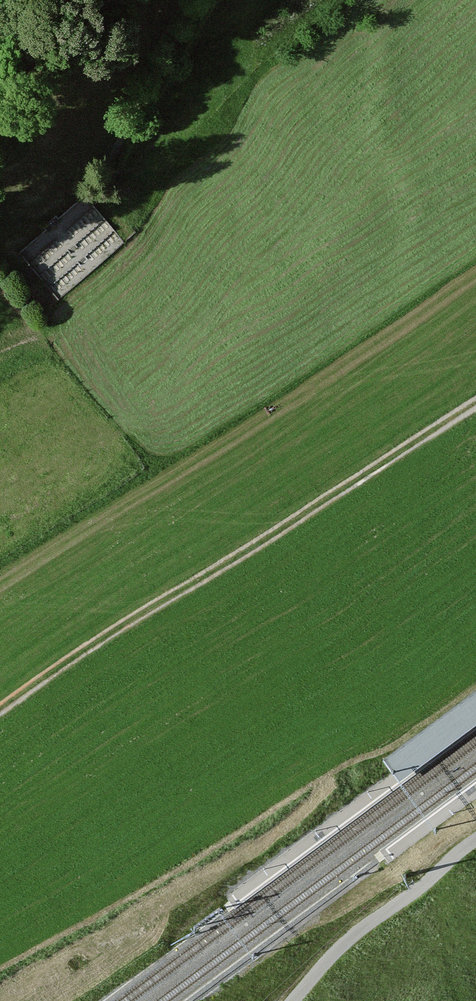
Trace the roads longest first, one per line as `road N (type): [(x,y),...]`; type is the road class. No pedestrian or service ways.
road 1 (track): [(0,702),(475,404)]
road 2 (track): [(294,1000),(332,955),(475,840)]
road 3 (track): [(107,183),(205,0)]

